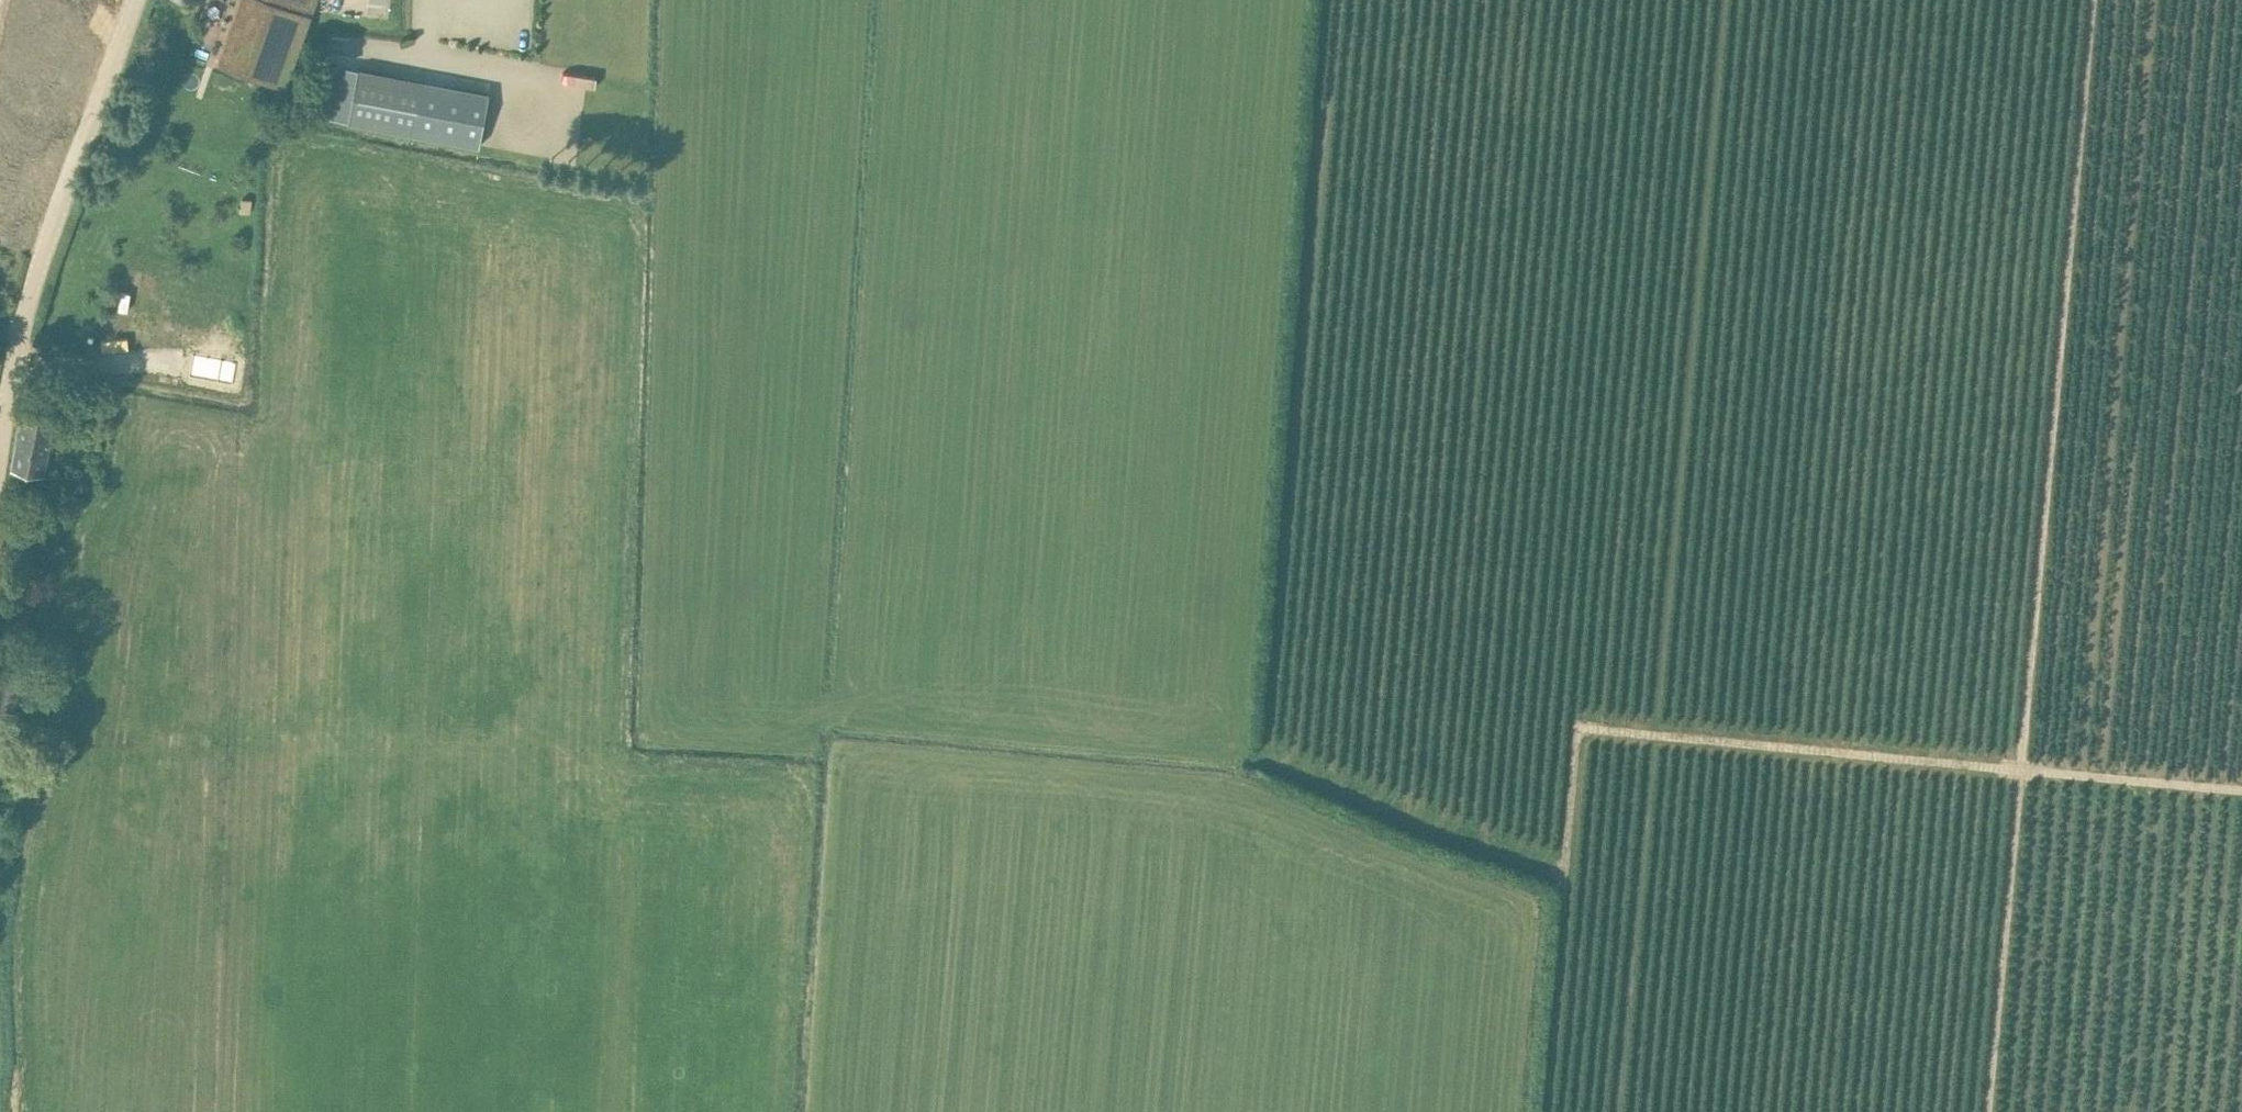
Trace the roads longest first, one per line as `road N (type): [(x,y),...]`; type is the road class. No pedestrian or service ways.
road 1 (tertiary): [(0,448),(16,344),(134,0)]

